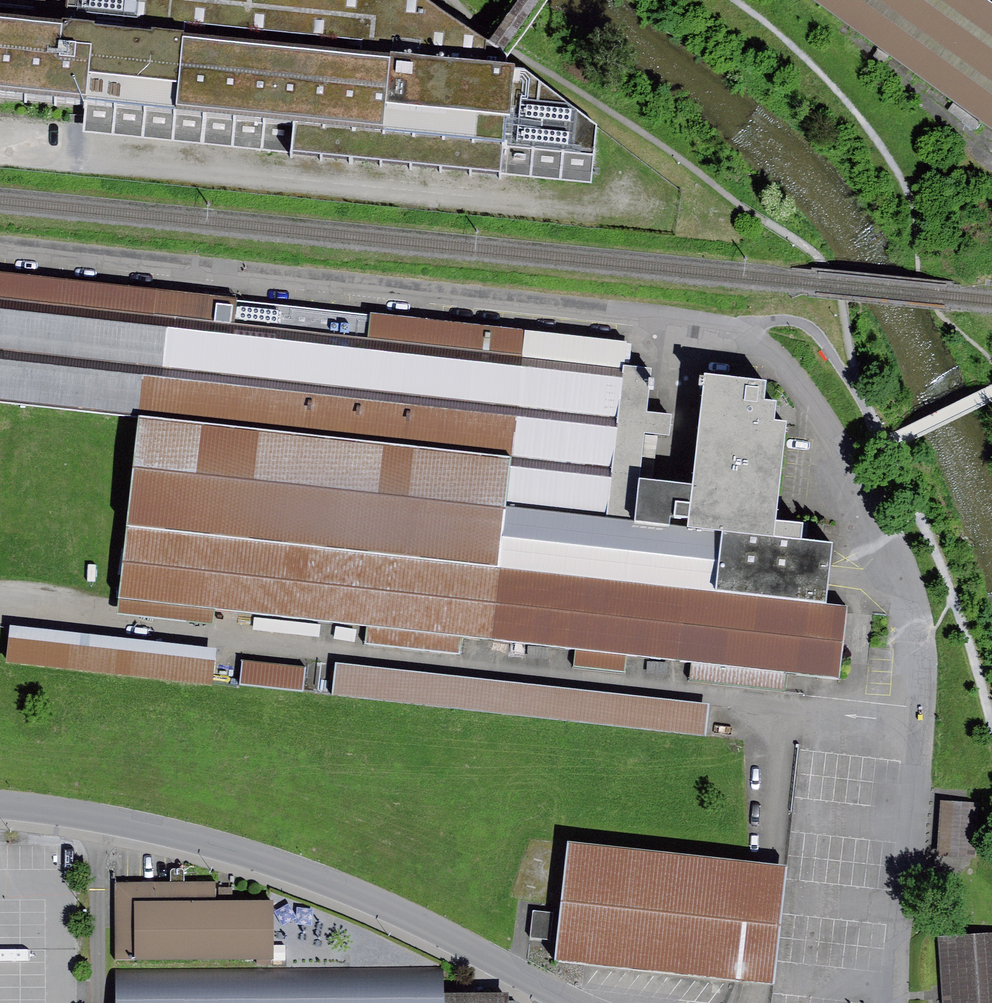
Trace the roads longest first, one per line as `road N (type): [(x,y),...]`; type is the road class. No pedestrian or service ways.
road 1 (unclassified): [(0,804),(98,816),(270,859),(581,1002)]

